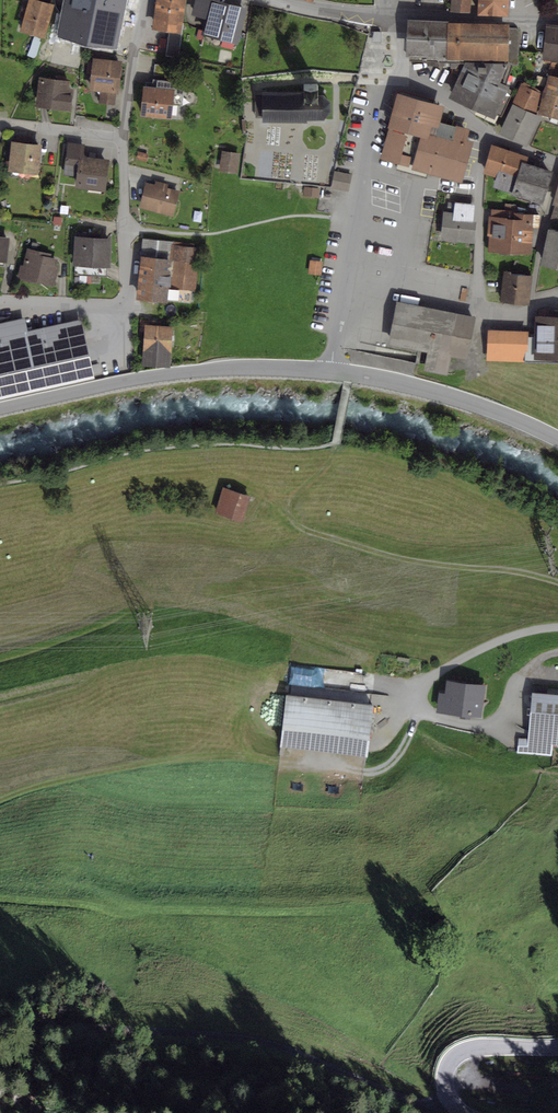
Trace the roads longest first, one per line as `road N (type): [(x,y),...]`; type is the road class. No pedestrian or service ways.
road 1 (track): [(450,1098),(414,1101),(249,1040),(54,1027),(0,1031)]
road 2 (track): [(557,580),(410,558),(298,523),(293,504),(324,472),(336,443)]
road 3 (track): [(336,443),(183,445),(0,485)]
road 4 (tertiary): [(0,408),(180,373),(331,371)]
road 5 (residential): [(401,72),(381,94),(331,371)]
road 6 (residential): [(124,135),(123,302),(0,298)]
road 7 (tertiary): [(331,371),(427,389),(557,439)]
road 8 (unclassified): [(557,161),(506,141),(401,72)]
road 9 (tertiary): [(466,1112),(446,1085),(453,1057),(484,1046),(557,1047)]
road 10 (residential): [(390,15),(557,21)]
road 11 (track): [(557,627),(475,652),(423,684),(416,698)]
road 12 (residential): [(143,0),(124,135)]
road 13 (residential): [(124,135),(0,126)]

